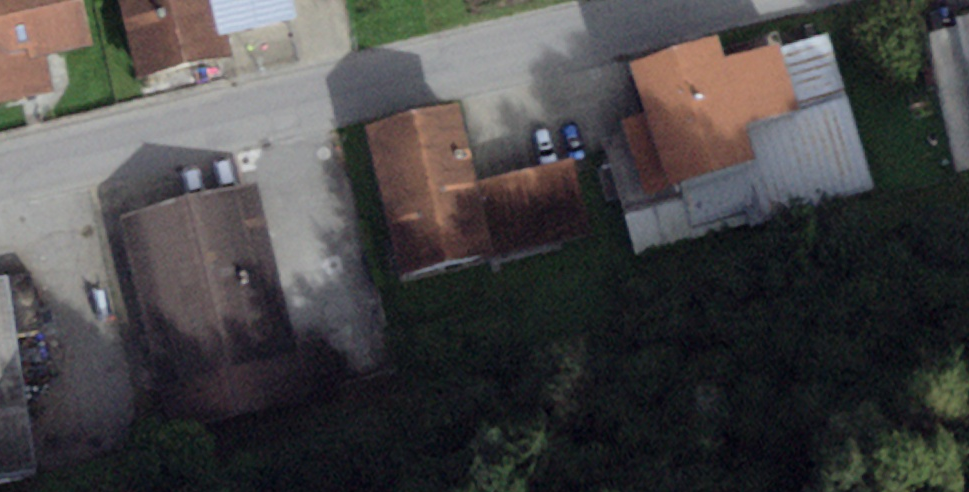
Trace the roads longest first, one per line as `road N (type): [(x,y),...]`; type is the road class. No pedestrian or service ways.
road 1 (residential): [(0,175),(749,0)]

